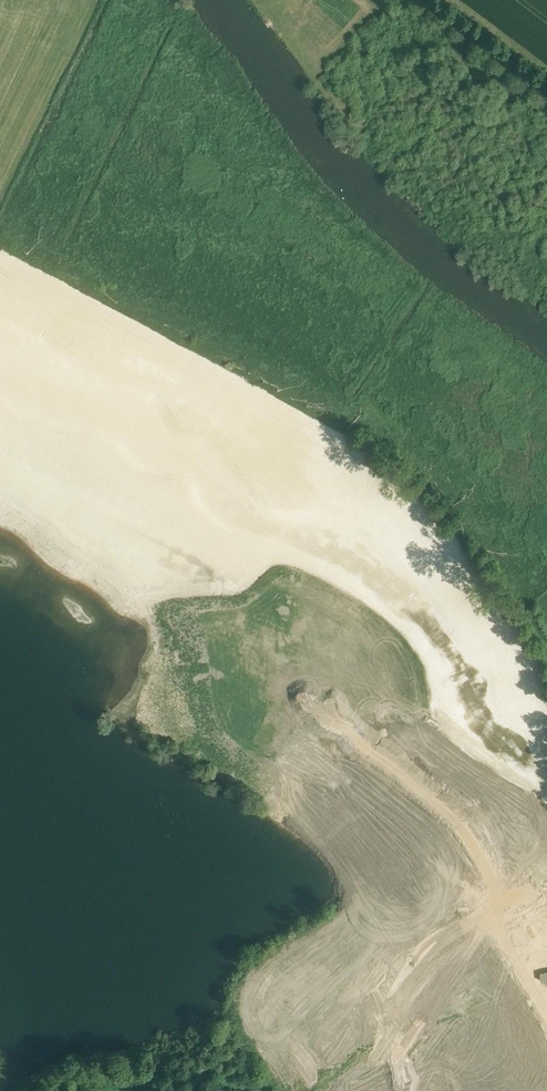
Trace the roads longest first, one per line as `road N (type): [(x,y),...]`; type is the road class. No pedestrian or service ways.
road 1 (track): [(346,406),(454,511),(546,657)]

